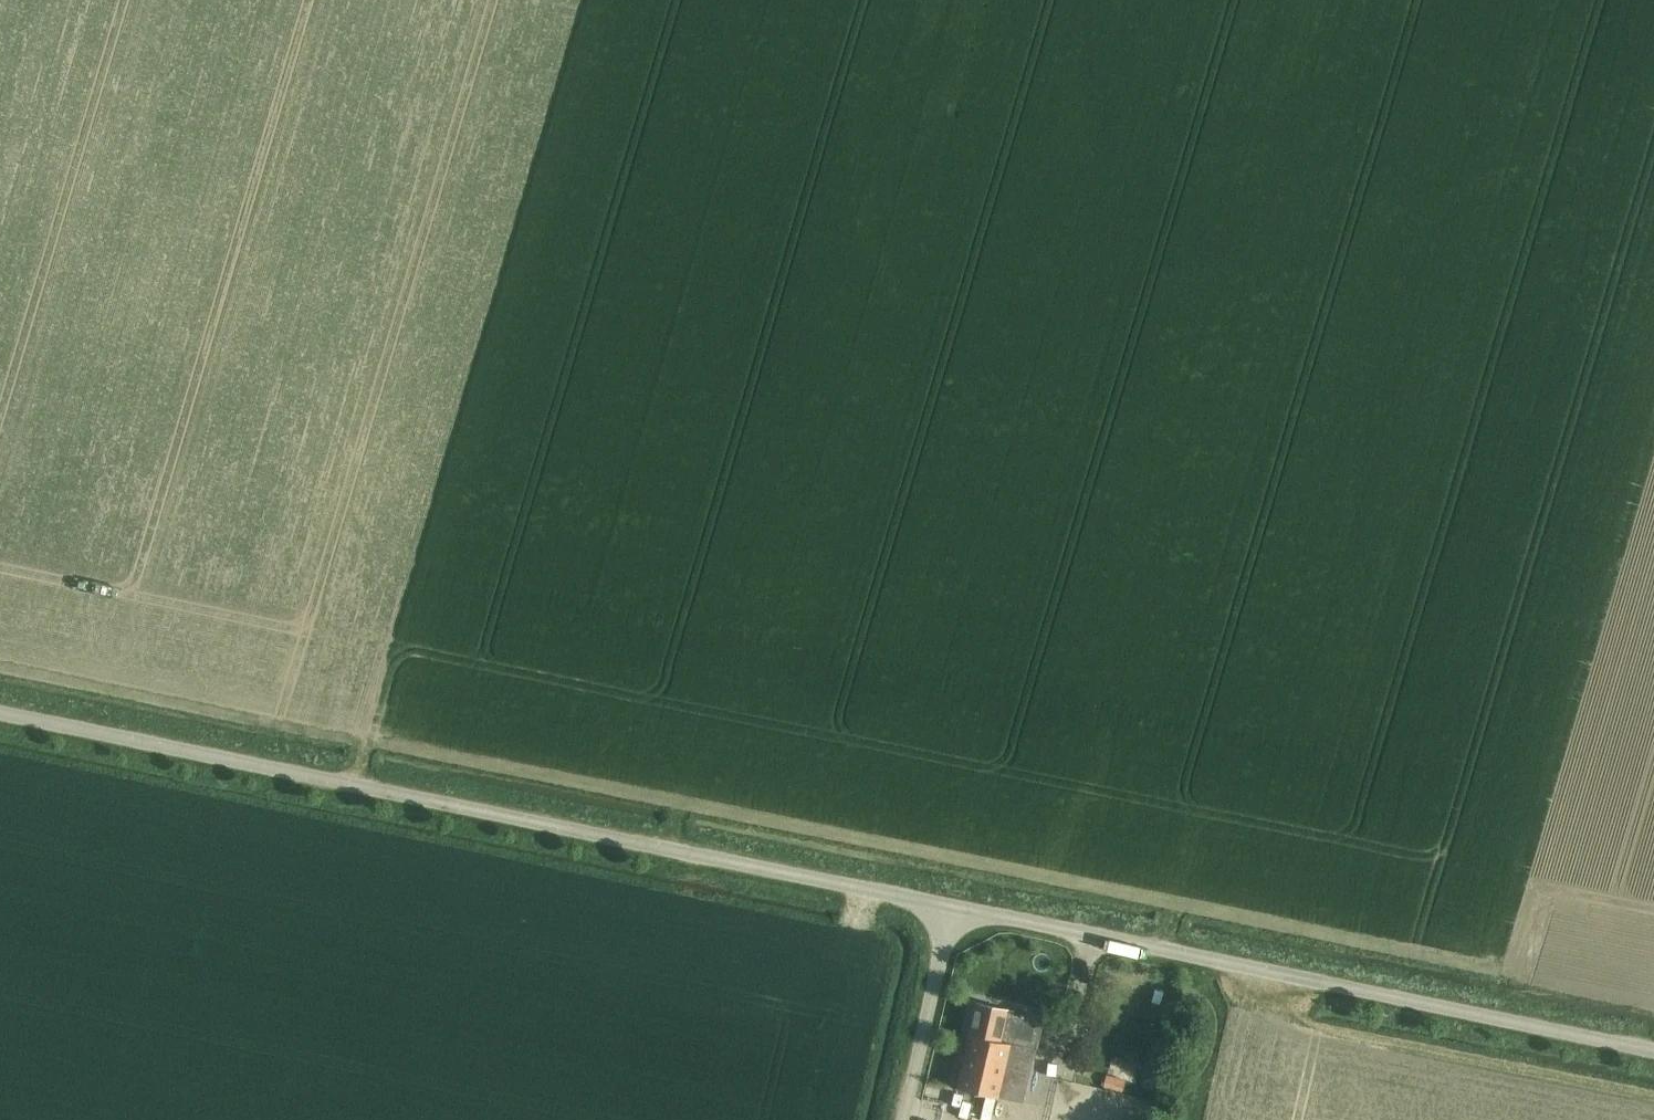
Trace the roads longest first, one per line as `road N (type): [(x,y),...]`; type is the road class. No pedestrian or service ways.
road 1 (unclassified): [(955,914),(0,714)]
road 2 (unclassified): [(1653,1056),(955,914)]
road 3 (unclassified): [(904,1119),(955,914)]

